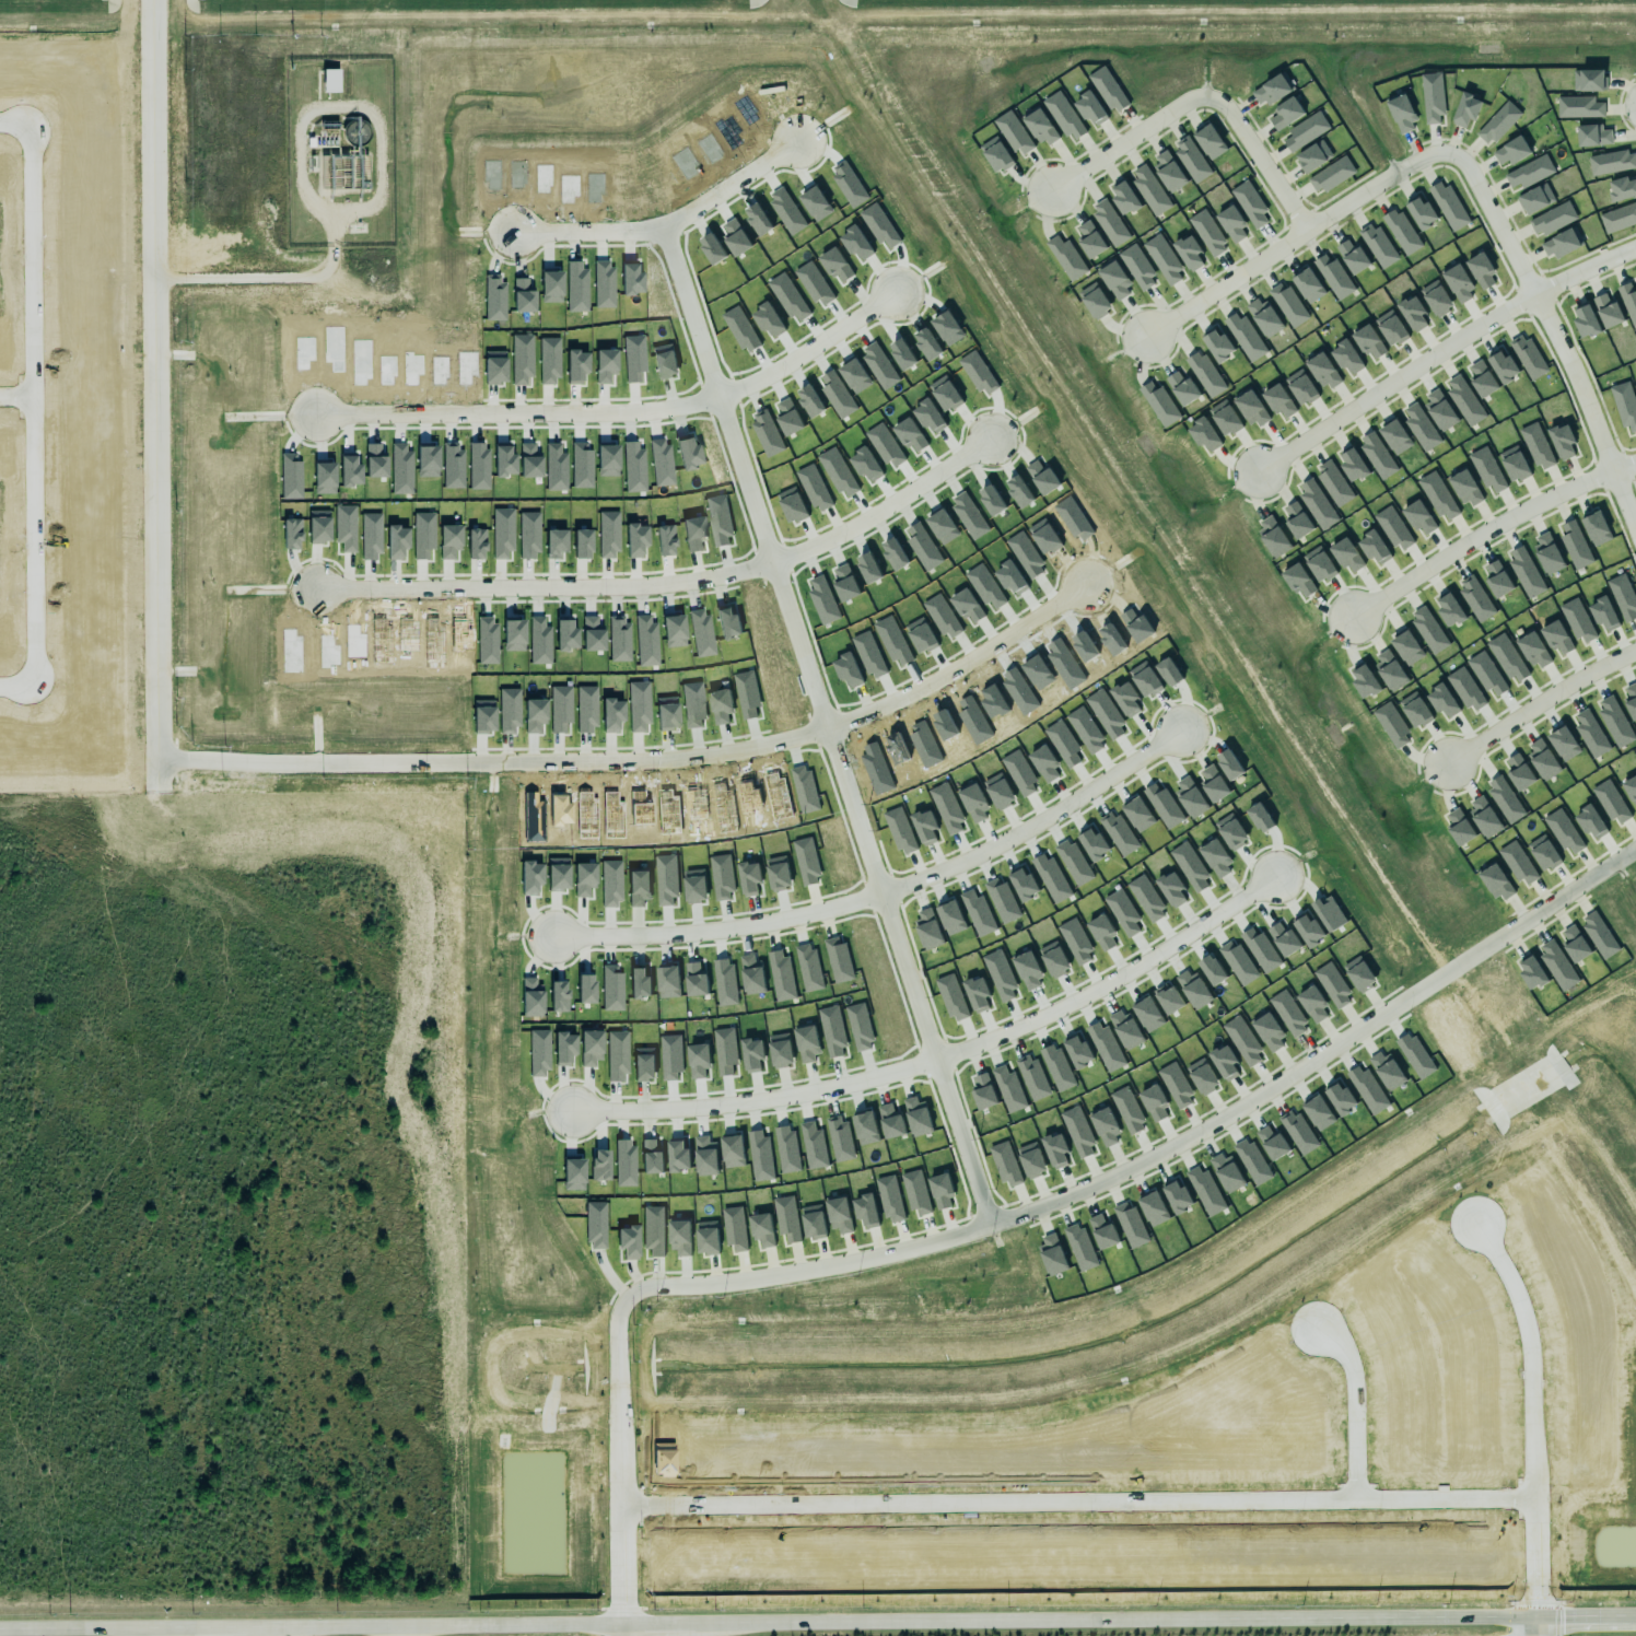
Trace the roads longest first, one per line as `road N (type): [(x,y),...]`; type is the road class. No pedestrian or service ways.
road 1 (residential): [(1635,844),(1177,1144),(1044,1205),(944,1239),(764,1279),(640,1290),(617,1306),(626,1622)]
road 2 (residential): [(986,1226),(659,230)]
road 3 (residential): [(1080,589),(931,682),(772,743),(678,760),(200,763)]
road 4 (residential): [(1532,1494),(620,1503)]
road 5 (secondary): [(1533,1615),(697,1622)]
road 6 (residential): [(152,0),(159,761),(200,763)]
road 7 (residential): [(575,1113),(669,1112),(823,1091),(935,1064),(1080,1001),(1269,881)]
road 8 (residential): [(556,936),(746,927),(877,895),(1027,830),(1173,737)]
road 9 (residential): [(0,684),(24,683),(38,663),(28,140),(21,127),(0,120)]
road 10 (residential): [(772,564),(638,588),(317,589)]
road 11 (residential): [(1249,474),(1500,311),(1635,248)]
road 12 (residential): [(1635,548),(1586,417),(1527,296),(1464,172),(1442,157)]
road 13 (residential): [(1533,1615),(1526,1336),(1510,1282),(1470,1223)]
road 14 (residential): [(715,396),(629,412),(317,417)]
road 15 (secondary): [(626,1622),(248,1625)]
road 16 (residential): [(1442,157),(1394,168),(1144,335)]
road 17 (residential): [(1347,619),(1529,507),(1635,462)]
road 18 (residential): [(791,144),(659,230),(518,233)]
road 19 (residential): [(772,564),(860,523),(984,445)]
road 20 (residential): [(1442,766),(1573,680),(1635,652)]
road 21 (residential): [(715,396),(757,379),(887,297)]
road 22 (residential): [(1353,1496),(1345,1357),(1310,1323)]
road 23 (residential): [(1044,190),(1187,103),(1207,102)]
road 24 (residential): [(1207,102),(1223,107),(1299,232)]
road 25 (secondary): [(147,1625),(0,1626)]

